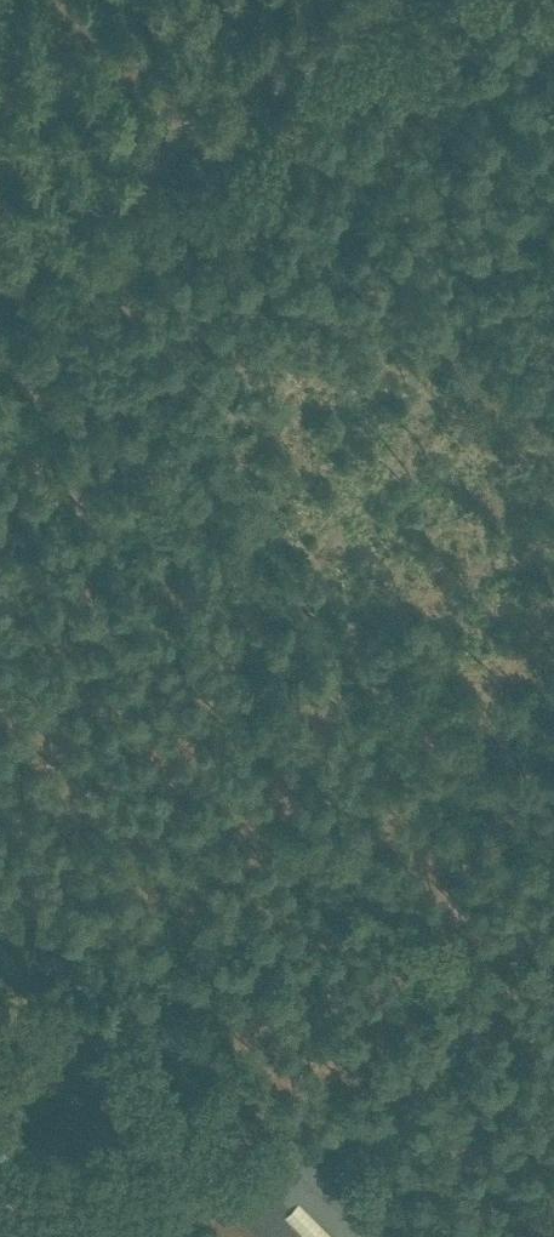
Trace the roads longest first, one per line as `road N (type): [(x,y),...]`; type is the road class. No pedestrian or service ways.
road 1 (track): [(0,341),(553,845)]
road 2 (track): [(553,434),(82,0)]
road 3 (track): [(0,326),(385,0)]
road 4 (track): [(153,1236),(0,1073)]

